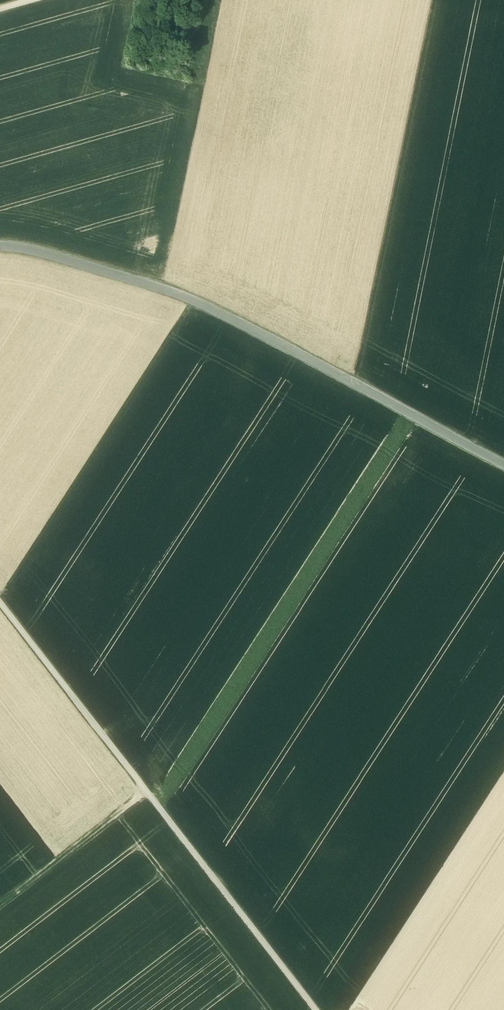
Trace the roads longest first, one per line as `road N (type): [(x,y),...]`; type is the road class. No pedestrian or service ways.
road 1 (unclassified): [(503,465),(202,305),(0,246)]
road 2 (track): [(318,1009),(0,599)]
road 3 (track): [(0,913),(154,797)]

